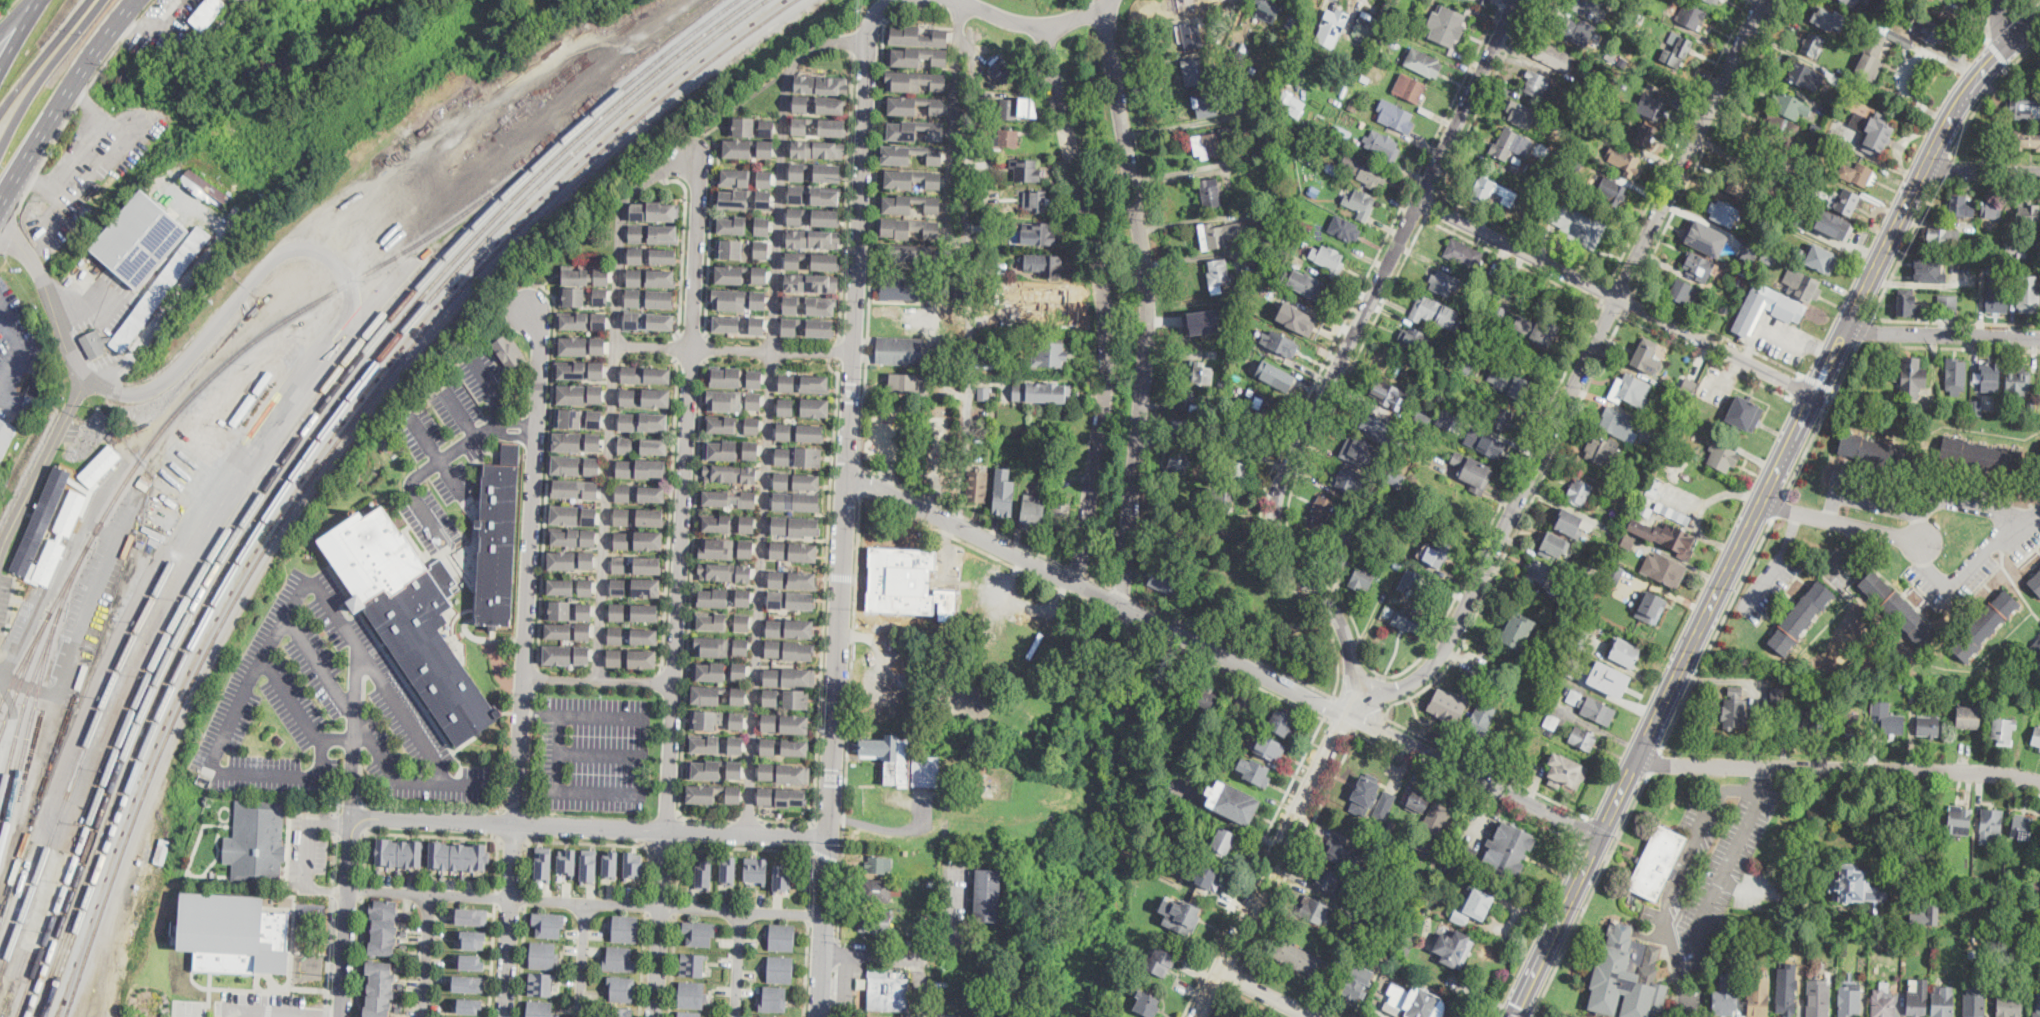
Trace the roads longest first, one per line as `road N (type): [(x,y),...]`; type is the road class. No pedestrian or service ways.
road 1 (residential): [(846,472),(1599,838)]
road 2 (residential): [(505,1016),(541,343),(532,313)]
road 3 (residential): [(668,830),(697,156)]
road 4 (residential): [(1127,605),(1148,296),(1100,8)]
road 5 (residential): [(0,229),(33,260),(60,329),(105,388),(124,395),(155,388),(287,252),(320,253),(349,283),(355,298),(347,328),(330,354)]
road 6 (residential): [(1079,583),(1105,324),(1042,28)]
road 7 (secondary): [(2039,19),(1998,54),(1949,119),(1763,499)]
road 8 (residential): [(1369,698),(1336,614),(1287,560),(1276,513),(1283,480),(1420,201)]
road 9 (residential): [(1369,698),(1421,678),(1442,652),(1616,299)]
road 10 (residential): [(352,817),(831,836)]
road 11 (residential): [(873,20),(846,472)]
road 12 (residential): [(1639,757),(1665,765),(2039,779)]
road 13 (secondary): [(1763,499),(1599,838)]
road 14 (residential): [(846,472),(831,836)]
road 15 (residential): [(1198,1016),(1339,730),(1369,698)]
road 16 (residential): [(1616,299),(1768,0)]
road 17 (primary): [(0,207),(138,0)]
road 18 (residential): [(1420,201),(1518,0)]
road 19 (residential): [(1616,299),(1815,395)]
road 20 (residential): [(1420,201),(1616,299)]
road 21 (residential): [(957,861),(954,926),(944,947),(924,957),(825,952)]
road 22 (residential): [(341,1016),(352,817)]
road 23 (secondary): [(1599,838),(1513,1016)]
road 24 (residential): [(1849,323),(1873,333),(2039,338)]
road 25 (residential): [(656,1016),(668,830)]
road 26 (tertiary): [(0,151),(20,111),(106,0)]
road 27 (residential): [(831,836),(821,1016)]
road 28 (residential): [(1763,499),(1924,542)]
road 29 (residential): [(956,0),(1042,28),(1109,0)]
road 30 (tertiary): [(90,0),(0,116)]

